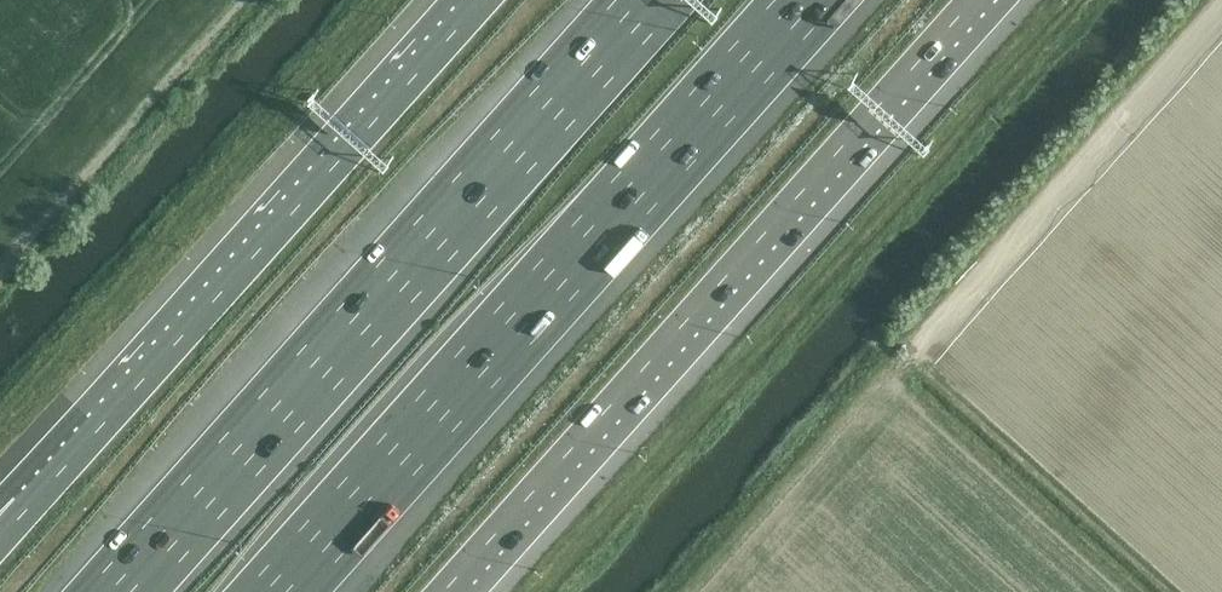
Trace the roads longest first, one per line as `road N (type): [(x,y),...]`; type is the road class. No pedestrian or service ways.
road 1 (motorway): [(443,591),(974,0)]
road 2 (motorway): [(285,591),(816,0)]
road 3 (motorway): [(643,0),(114,591)]
road 4 (motorway): [(480,0),(27,504)]

